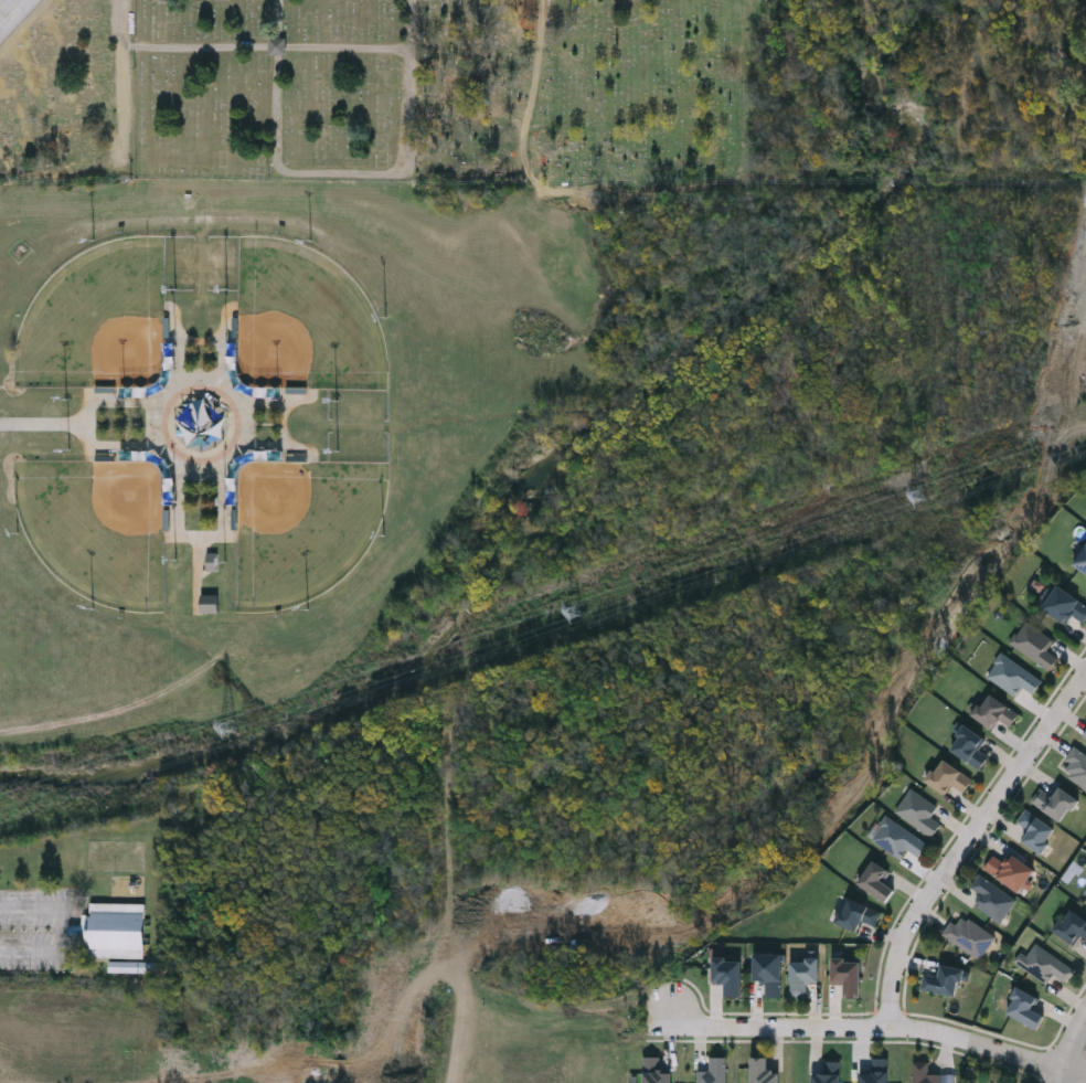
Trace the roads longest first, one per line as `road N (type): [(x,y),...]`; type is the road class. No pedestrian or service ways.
road 1 (residential): [(887,1028),(896,942),(1085,664)]
road 2 (residential): [(1063,1069),(944,1034),(715,1028),(673,1010)]

